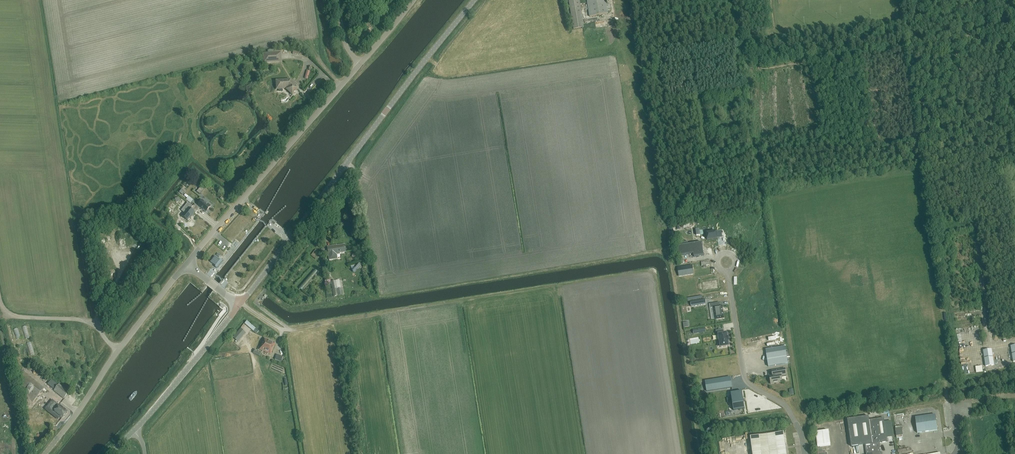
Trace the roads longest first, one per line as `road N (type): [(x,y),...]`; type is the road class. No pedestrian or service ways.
road 1 (tertiary): [(239,305),(474,0)]
road 2 (tertiary): [(359,64),(187,263)]
road 3 (tertiary): [(187,263),(45,453)]
road 4 (unclassified): [(803,453),(785,406),(744,376),(728,272)]
road 5 (tertiary): [(134,431),(239,305)]

